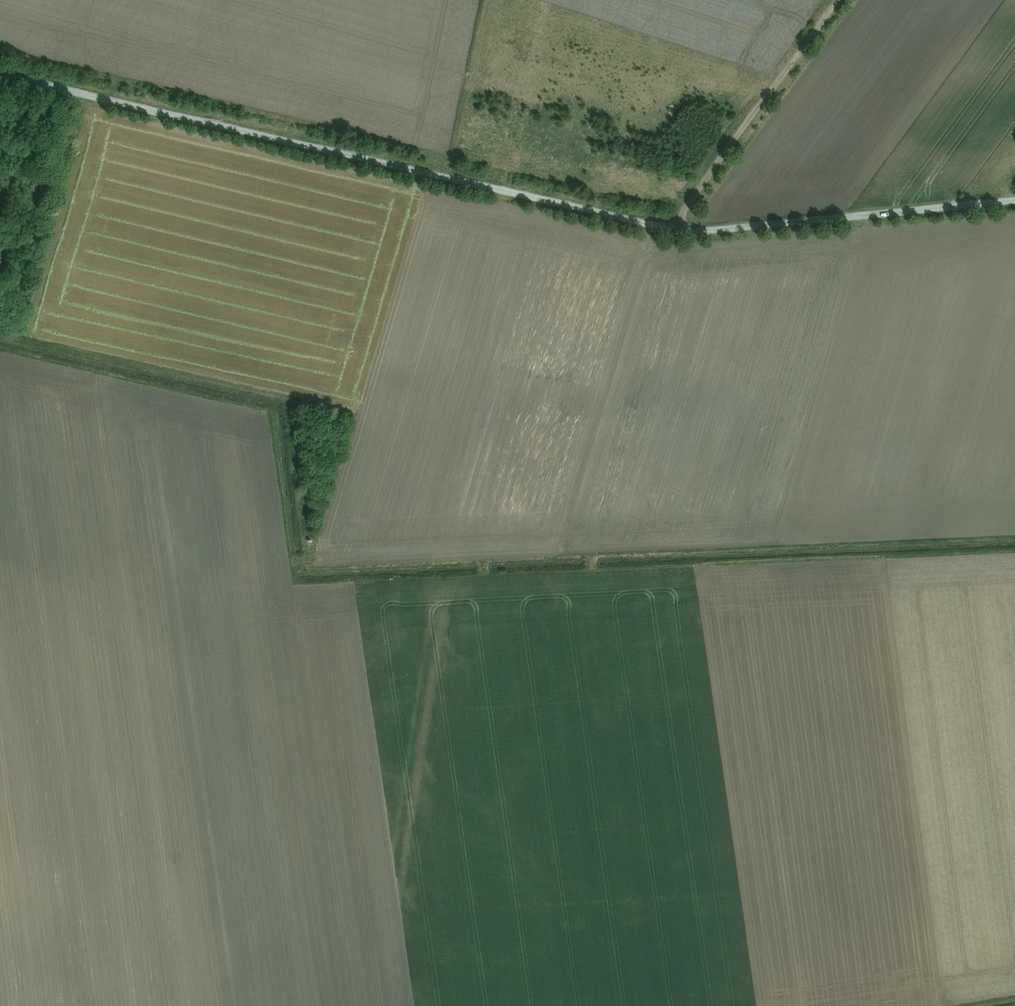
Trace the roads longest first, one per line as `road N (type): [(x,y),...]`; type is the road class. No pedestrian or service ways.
road 1 (residential): [(0,75),(667,229),(699,232),(1014,202)]
road 2 (track): [(667,229),(831,0)]

